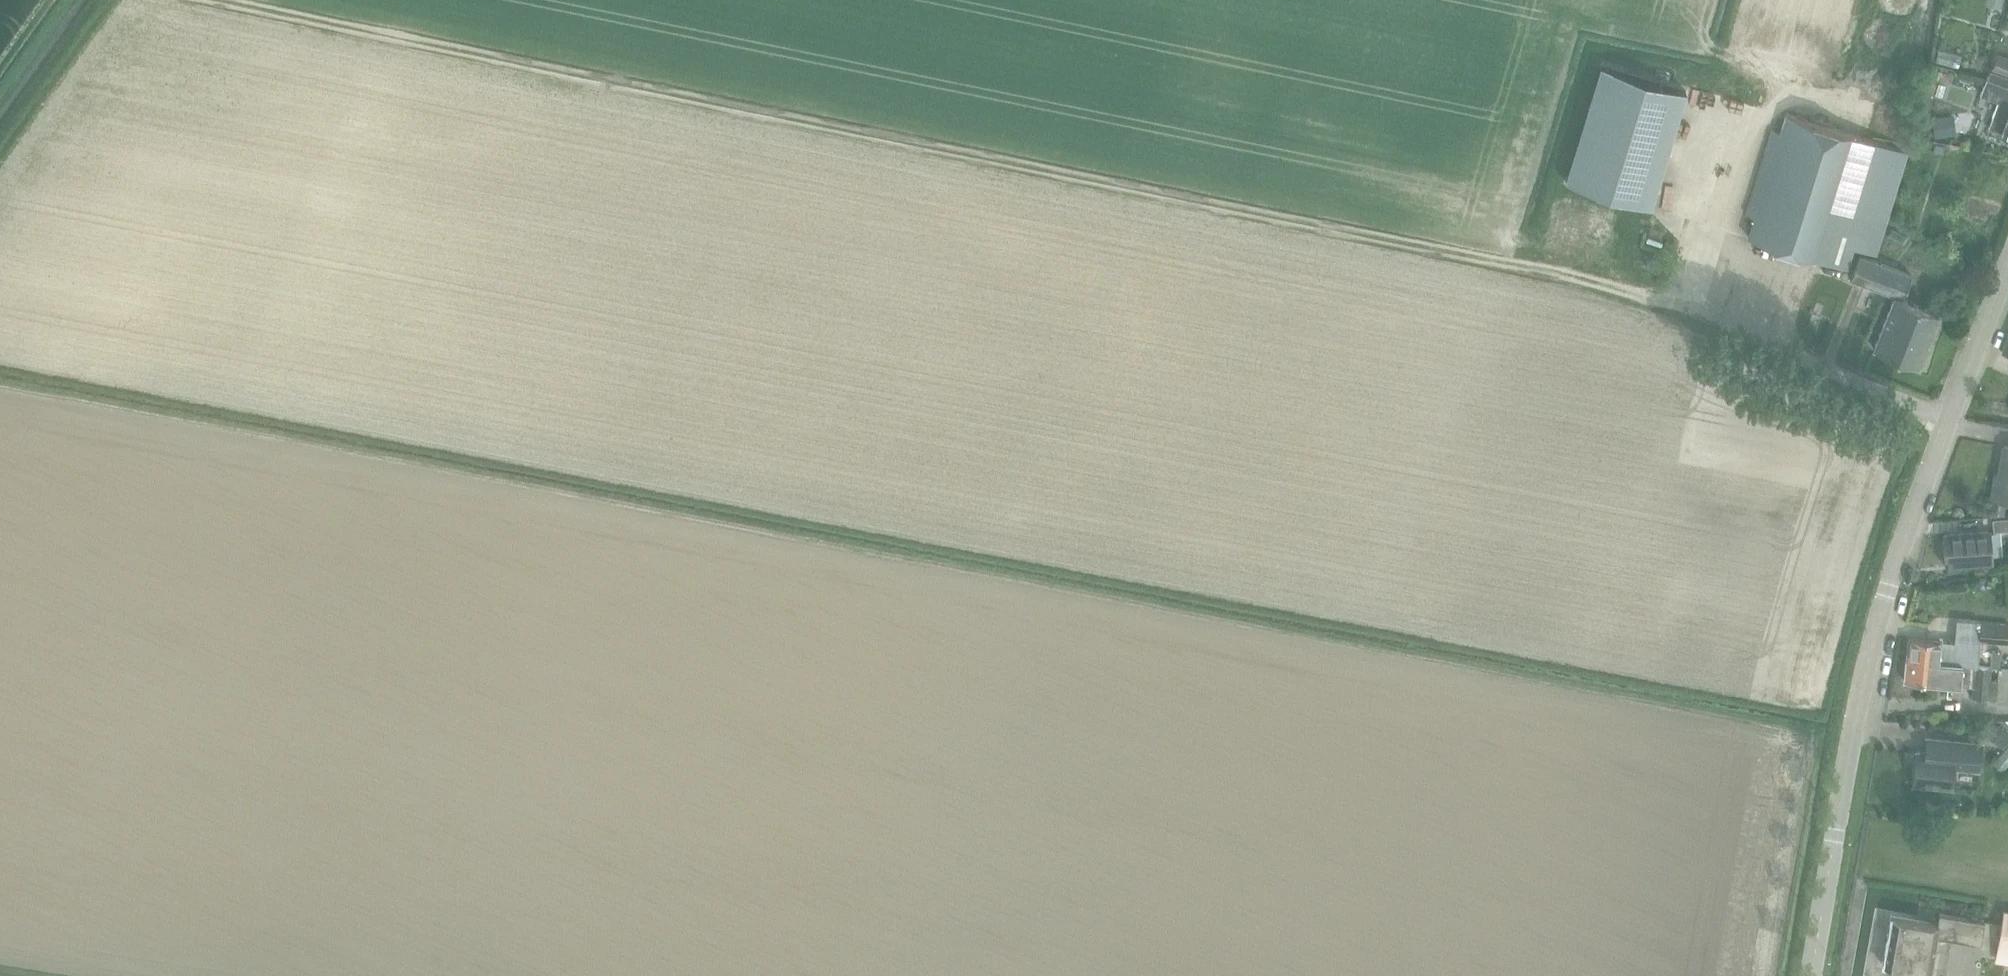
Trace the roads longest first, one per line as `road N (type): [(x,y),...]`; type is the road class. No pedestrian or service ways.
road 1 (tertiary): [(1810,975),(1866,656),(2007,265)]

